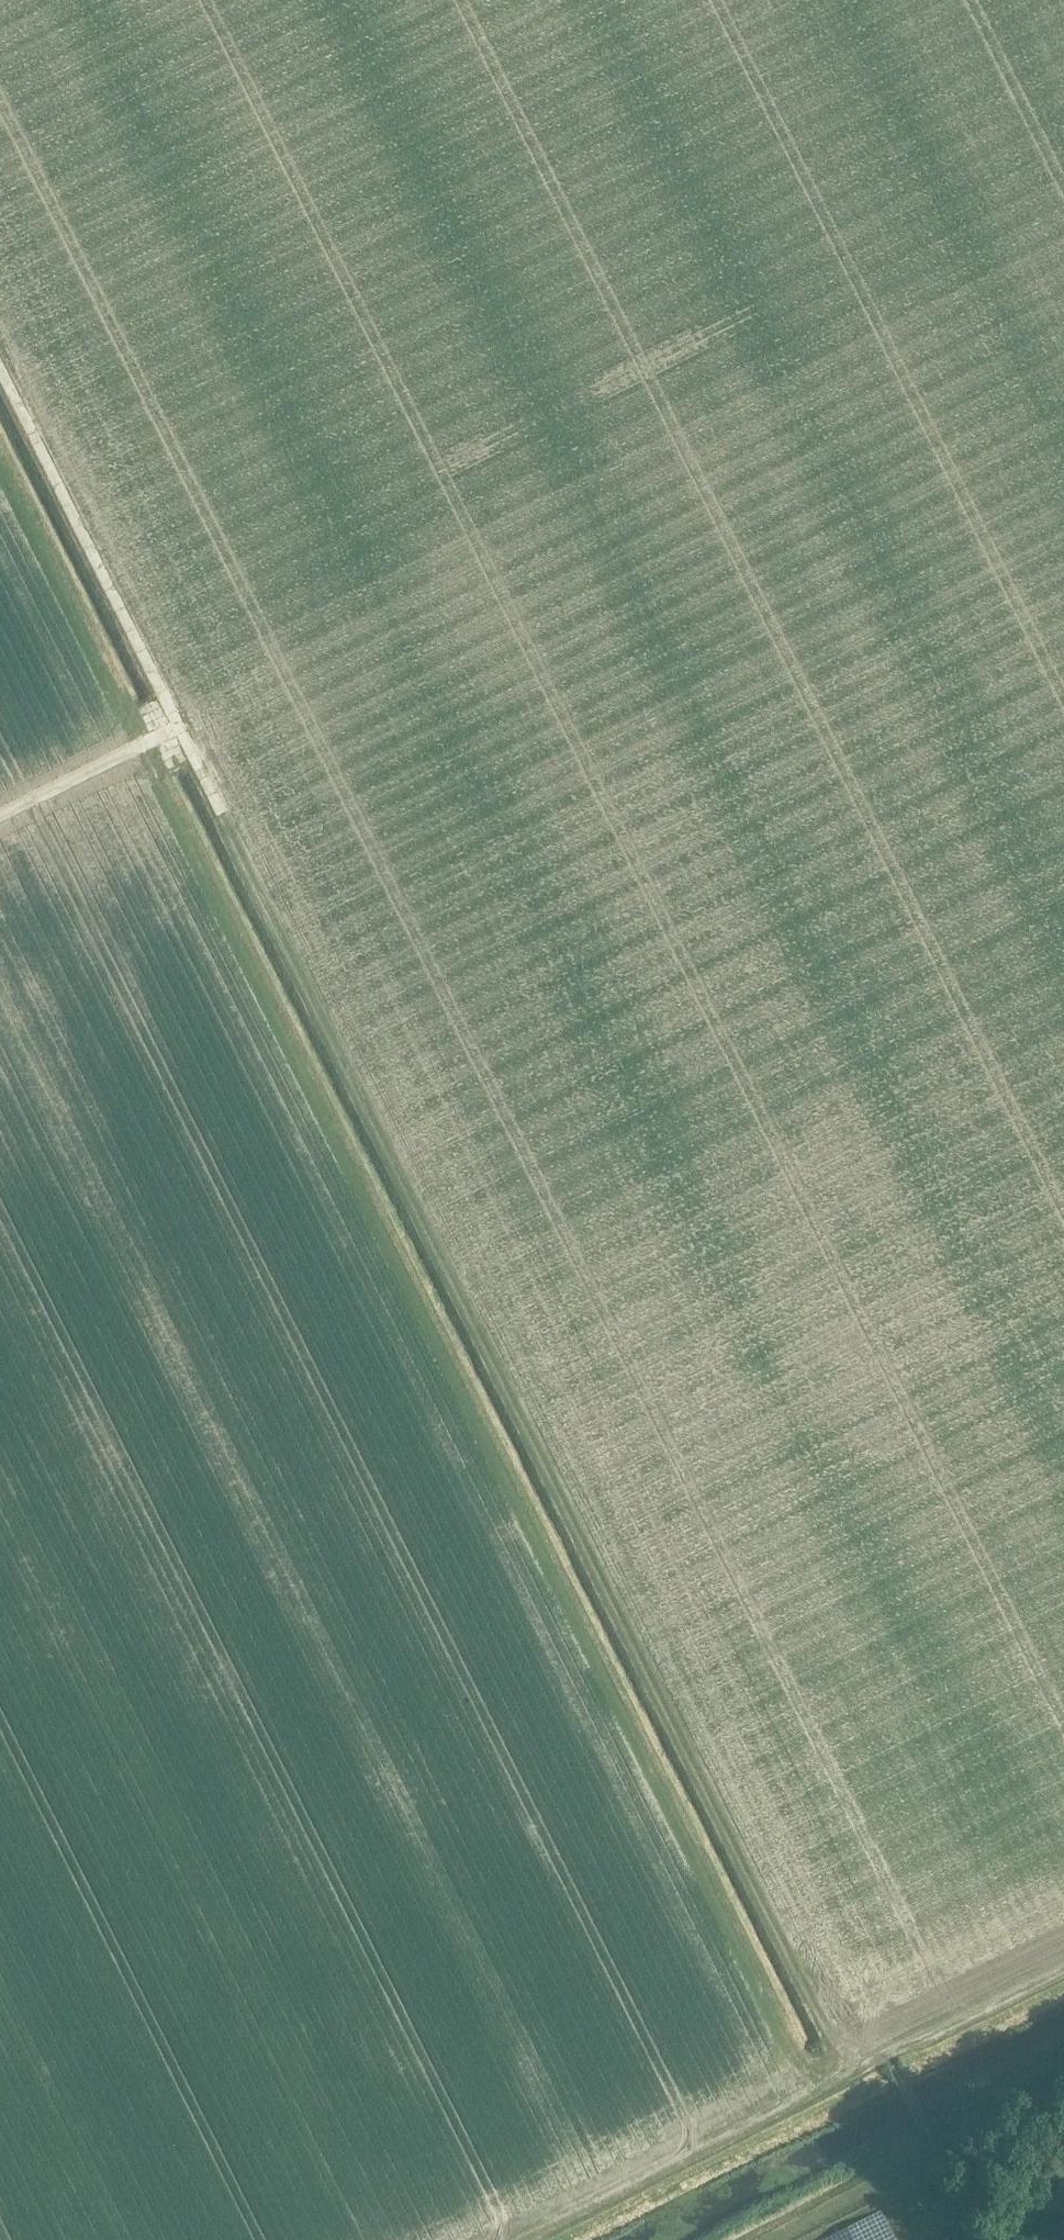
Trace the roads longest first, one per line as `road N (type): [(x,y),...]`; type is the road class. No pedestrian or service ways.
road 1 (track): [(895,2070),(882,2056),(849,2073),(0,372)]

